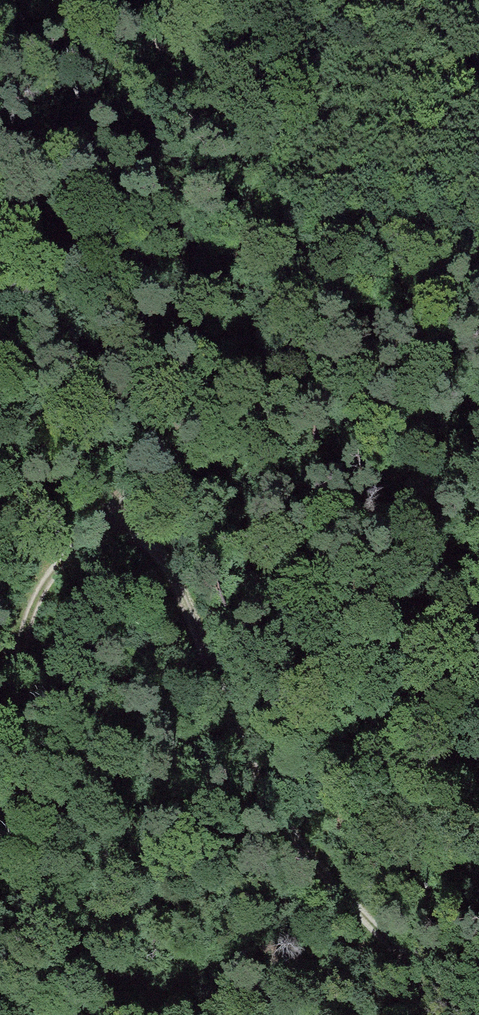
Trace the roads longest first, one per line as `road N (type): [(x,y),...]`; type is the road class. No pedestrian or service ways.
road 1 (track): [(462,1014),(383,948),(259,788),(194,621),(133,524),(96,486),(0,328)]
road 2 (track): [(160,1014),(53,900),(16,784),(26,603),(66,559),(133,524)]
road 3 (track): [(117,513),(133,473),(154,360),(196,295),(244,258),(297,241),(478,275)]

